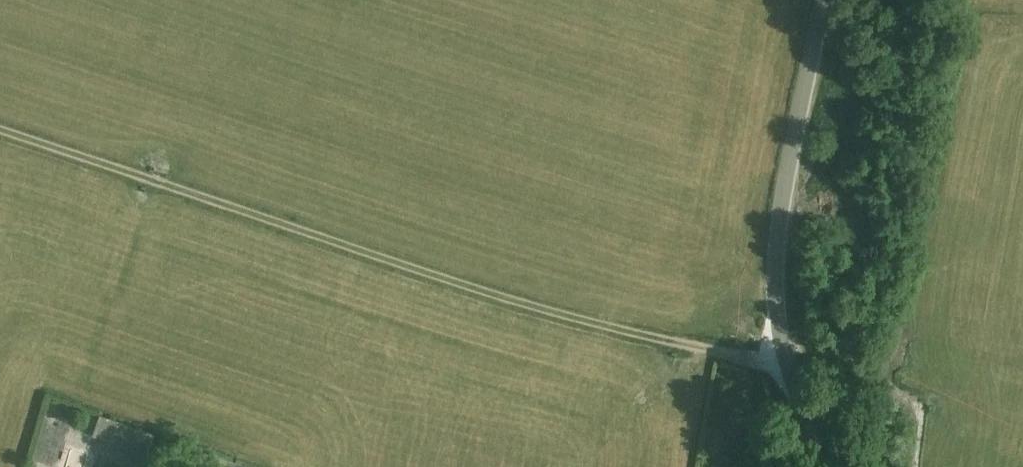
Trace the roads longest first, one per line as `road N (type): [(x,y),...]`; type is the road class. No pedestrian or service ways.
road 1 (track): [(931,430),(906,397),(835,353),(801,347),(779,361),(755,358),(519,300),(0,127)]
road 2 (unclassified): [(818,466),(779,329),(774,272),(823,0)]

